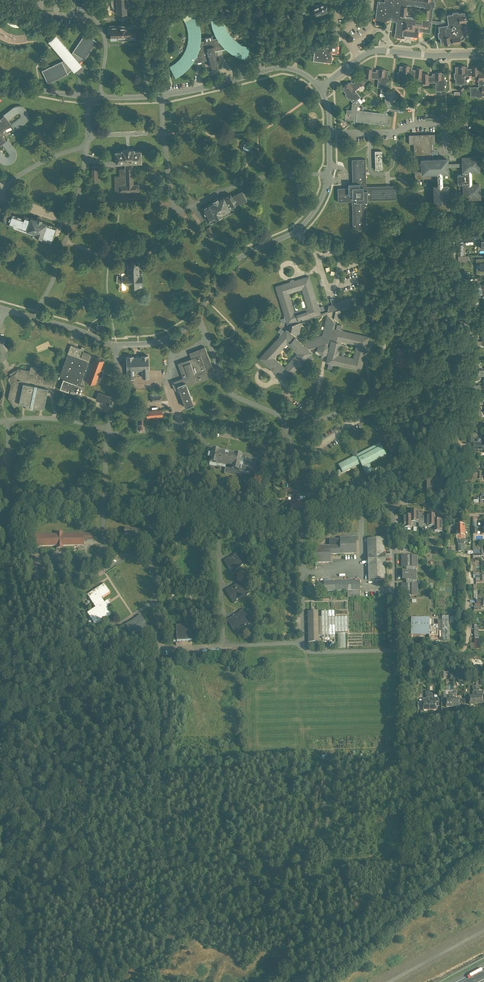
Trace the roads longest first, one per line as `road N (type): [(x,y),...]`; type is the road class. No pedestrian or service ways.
road 1 (residential): [(392,508),(394,648),(311,652),(303,642)]
road 2 (track): [(156,659),(40,663),(3,557)]
road 3 (residential): [(287,434),(465,345)]
road 4 (residential): [(151,516),(159,646),(224,646)]
road 5 (residential): [(108,430),(287,434)]
road 6 (residential): [(465,345),(466,383),(452,426),(430,458),(388,493)]
road 7 (track): [(464,557),(465,648),(454,656),(394,648)]
road 8 (residential): [(179,213),(250,179),(329,174)]
road 9 (residential): [(287,434),(277,415),(227,389),(195,320)]
road 10 (residential): [(222,272),(304,224),(329,174)]
road 11 (residential): [(294,70),(161,95)]
road 12 (residential): [(101,97),(106,46),(97,21),(41,14)]
road 13 (unclassified): [(359,58),(380,51),(483,54)]
road 14 (residential): [(224,646),(217,523)]
road 15 (residential): [(303,642),(300,522)]

